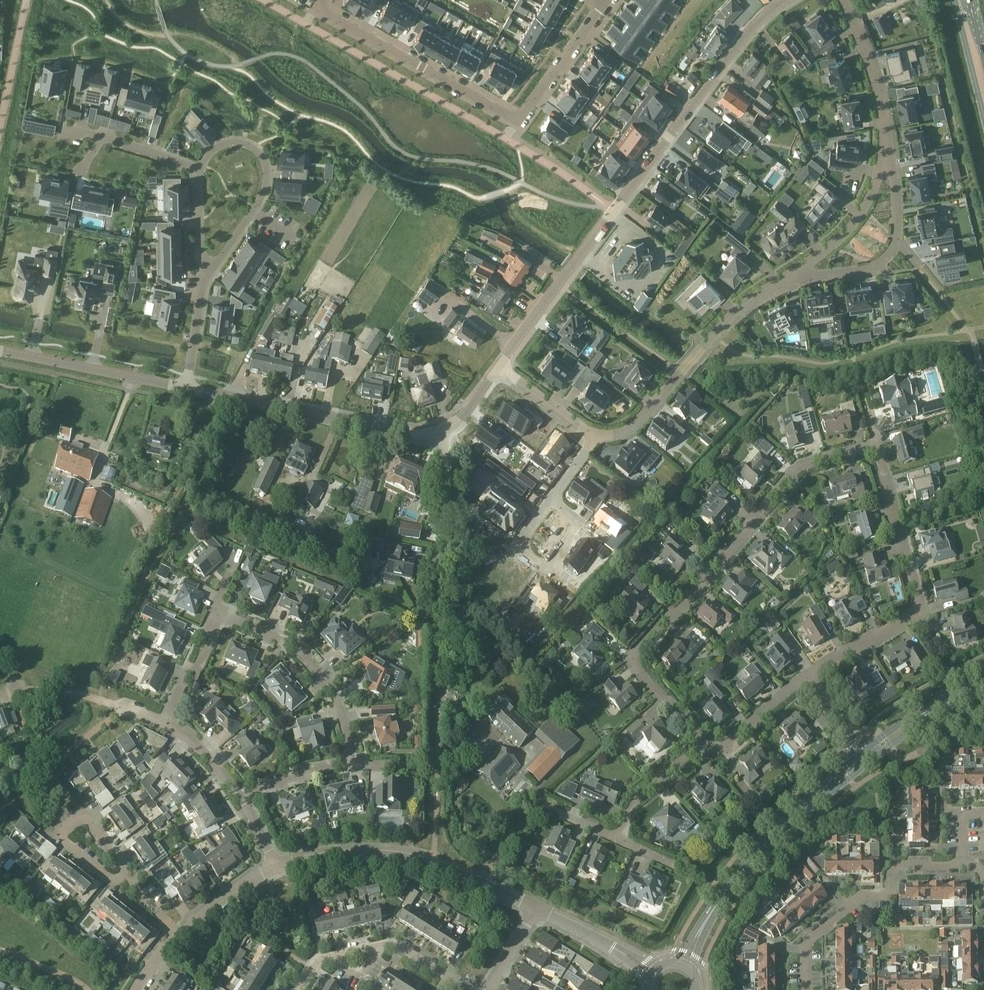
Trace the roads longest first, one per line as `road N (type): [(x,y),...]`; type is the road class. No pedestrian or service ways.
road 1 (residential): [(880,457),(863,448),(792,470),(628,650),(631,668),(710,751)]
road 2 (tertiary): [(500,366),(742,39),(785,0)]
road 3 (residential): [(162,720),(225,610),(287,642),(322,688),(333,751),(236,795)]
road 4 (residential): [(317,10),(520,122),(608,0)]
road 5 (residential): [(439,708),(440,432)]
road 6 (residential): [(535,908),(481,875),(410,851),(276,867)]
road 7 (tertiary): [(686,957),(715,904),(765,841),(864,757)]
road 8 (tertiary): [(186,390),(414,434),(440,432)]
road 9 (residential): [(597,435),(638,421),(735,315),(787,279)]
road 10 (residential): [(961,859),(896,866),(884,890),(846,899),(805,939),(808,989)]
road 11 (residential): [(204,277),(255,208),(268,171),(256,148),(234,143),(217,147),(201,169)]
road 12 (residential): [(296,989),(322,958),(379,944),(399,944),(475,989)]
road 13 (residential): [(887,163),(896,211),(888,252),(852,270),(787,279)]
road 14 (tertiary): [(0,352),(186,390)]
road 15 (residential): [(887,163),(874,78),(842,0)]
road 16 (residential): [(120,876),(115,849),(80,813),(68,811),(65,840),(101,869)]
road 17 (residential): [(915,615),(917,586),(880,457)]
road 18 (residential): [(549,498),(513,546),(544,570),(580,521)]
road 19 (residential): [(787,279),(841,238),(887,163)]
road 20 (tertiary): [(864,757),(928,712),(983,688)]
road 21 (residential): [(622,838),(644,789),(697,751),(710,751)]
road 22 (residential): [(649,969),(535,908)]
road 23 (residential): [(710,751),(728,746),(808,676)]
road 24 (residential): [(808,676),(915,615)]

